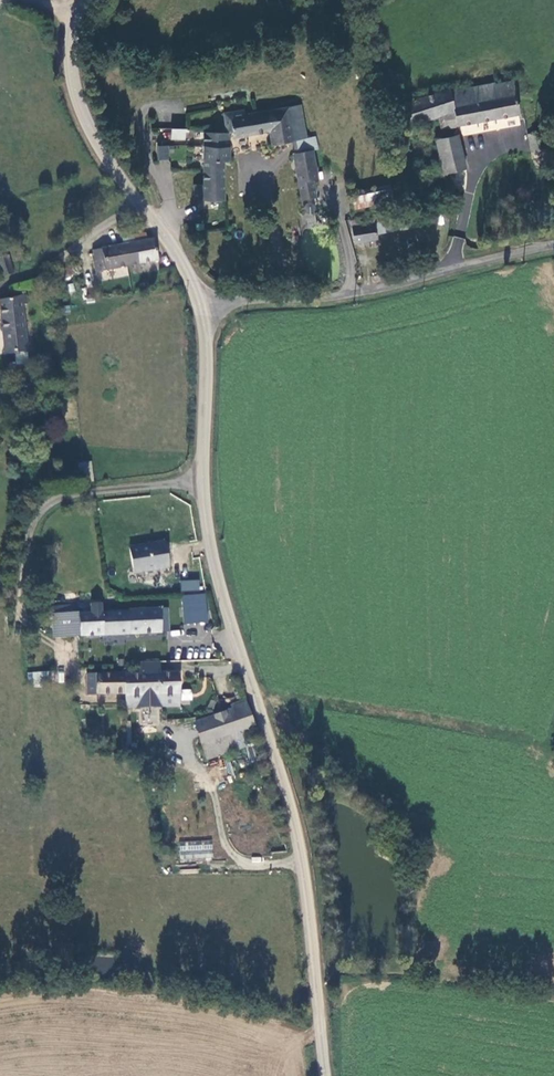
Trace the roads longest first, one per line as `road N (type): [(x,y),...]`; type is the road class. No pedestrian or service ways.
road 1 (tertiary): [(325,1075),(294,825),(206,524),(202,307)]
road 2 (unclassified): [(202,307),(363,294),(553,246)]
road 3 (track): [(204,478),(54,502),(34,528),(23,594),(28,628)]
road 4 (tertiary): [(138,202),(81,107),(73,40),(86,0)]
road 5 (unclassified): [(138,202),(0,282)]
road 6 (tertiary): [(202,307),(184,262),(138,202)]

